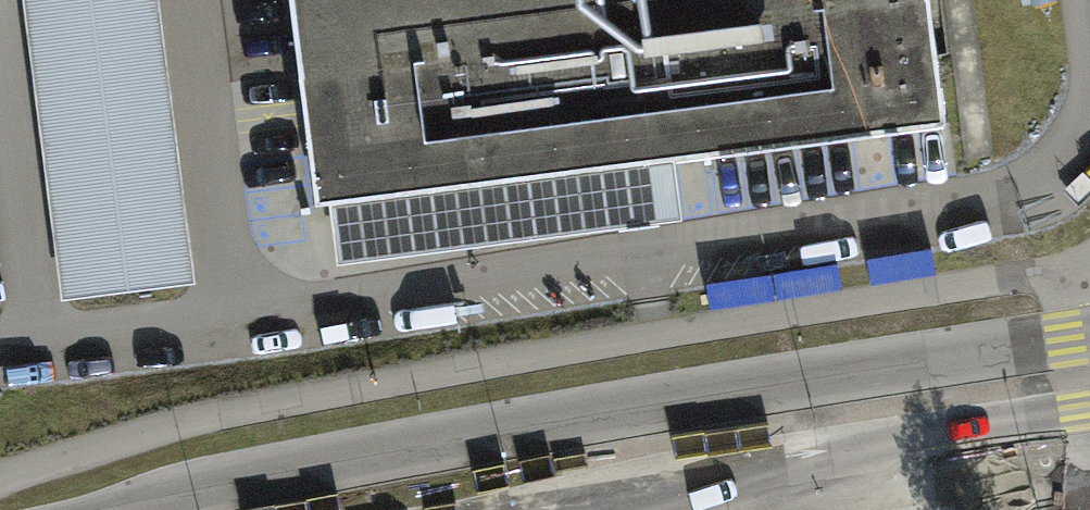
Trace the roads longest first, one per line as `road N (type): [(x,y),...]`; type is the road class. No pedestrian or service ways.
road 1 (unclassified): [(1089,331),(376,455),(135,509)]
road 2 (unclassified): [(598,509),(907,440),(1089,411)]

